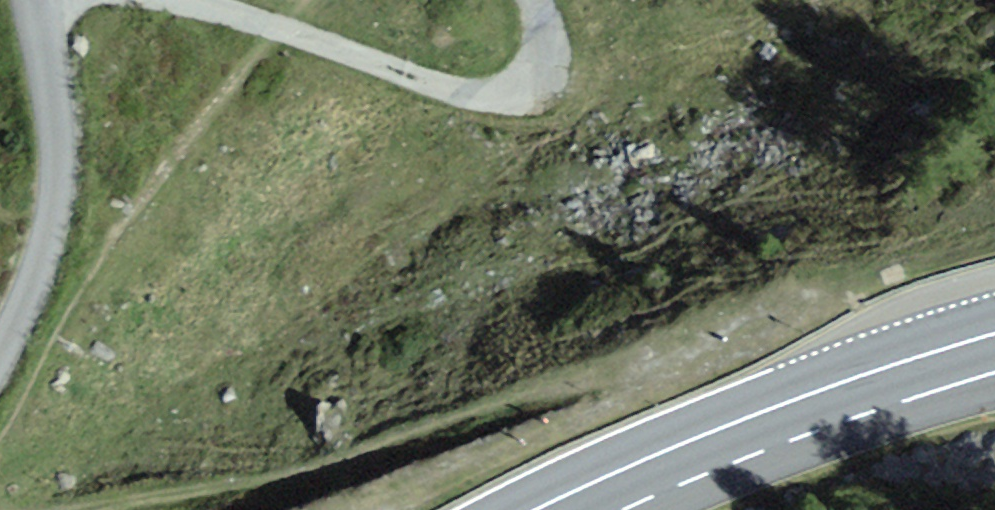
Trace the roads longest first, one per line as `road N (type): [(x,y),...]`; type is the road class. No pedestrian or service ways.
road 1 (residential): [(140,0),(287,37),(479,101),(542,100),(559,61),(545,0)]
road 2 (primary): [(994,334),(542,509)]
road 3 (residential): [(0,363),(53,247),(54,126),(38,0)]

